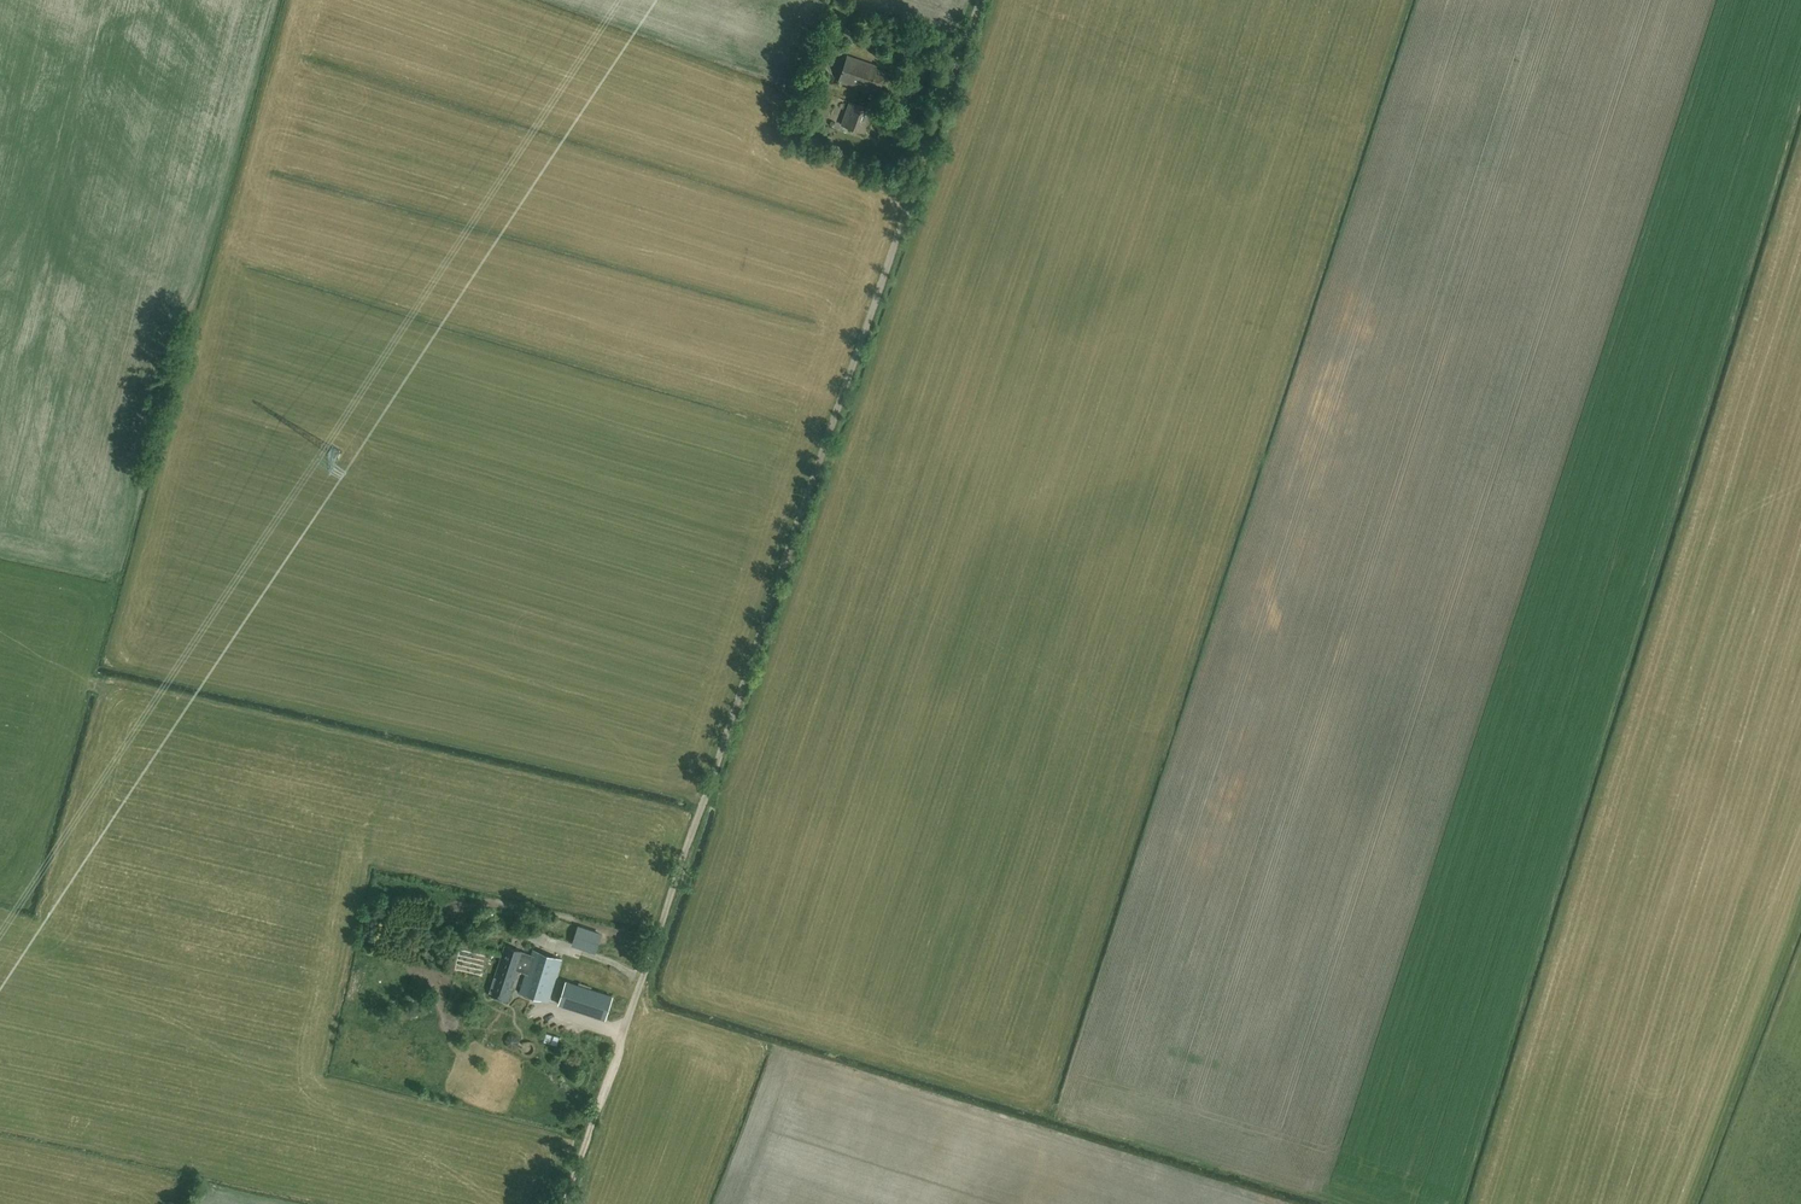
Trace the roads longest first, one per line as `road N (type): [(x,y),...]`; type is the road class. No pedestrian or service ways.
road 1 (track): [(559,1203),(983,0)]

